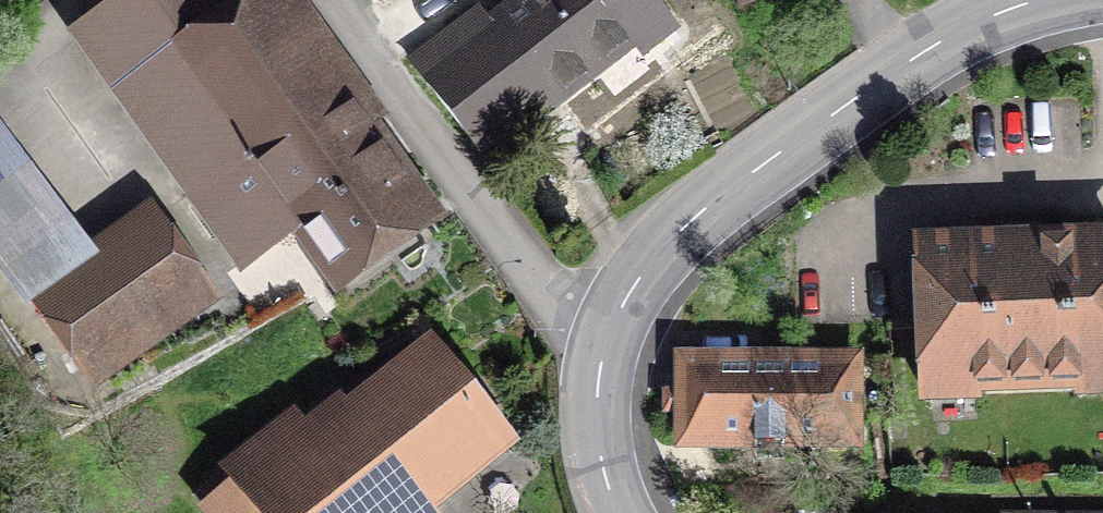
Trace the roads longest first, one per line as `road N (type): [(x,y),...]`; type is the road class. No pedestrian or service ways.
road 1 (tertiary): [(602,347),(631,281),(715,197),(926,49),(1039,0)]
road 2 (residential): [(602,347),(334,0)]
road 3 (tertiary): [(619,512),(596,411),(602,347)]

